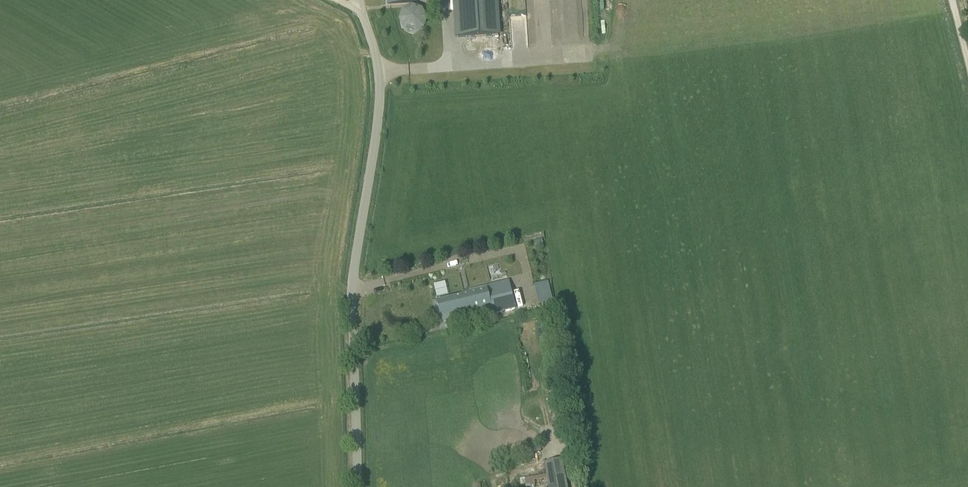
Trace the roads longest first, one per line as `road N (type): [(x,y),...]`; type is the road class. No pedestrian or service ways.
road 1 (unclassified): [(359,486),(352,295),(379,96),(359,15)]

